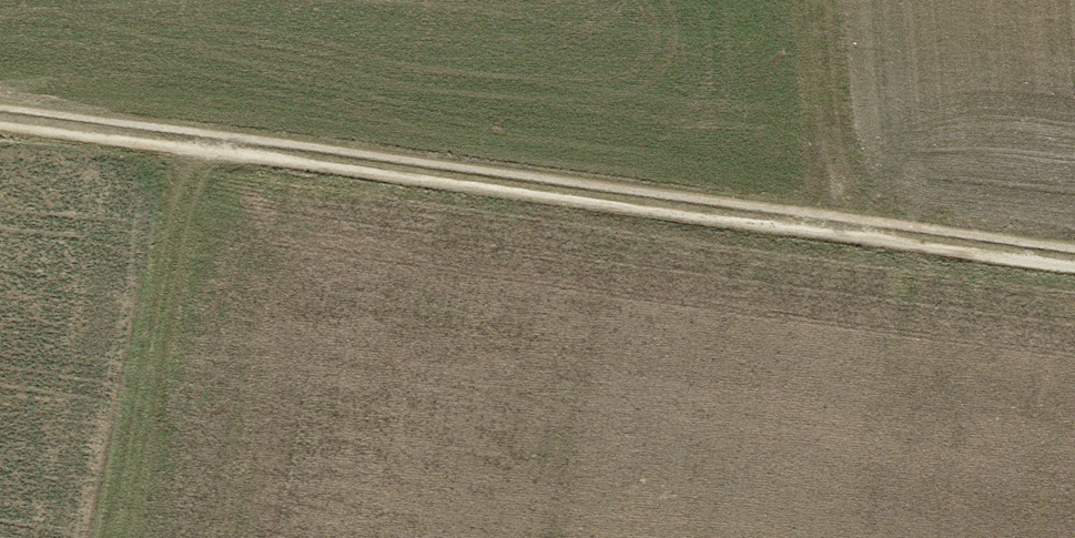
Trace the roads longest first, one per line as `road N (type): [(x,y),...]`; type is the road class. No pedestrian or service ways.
road 1 (track): [(0,115),(1074,257)]
road 2 (track): [(201,140),(117,537)]
road 3 (track): [(846,229),(816,0)]

